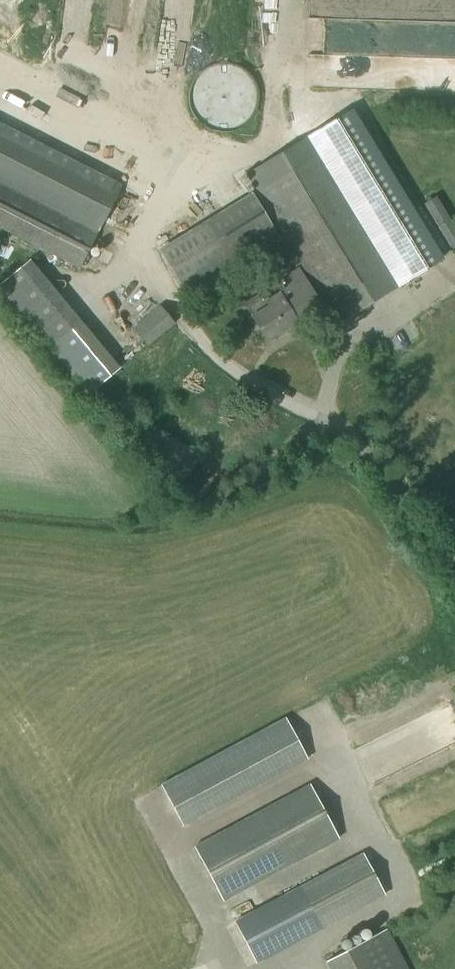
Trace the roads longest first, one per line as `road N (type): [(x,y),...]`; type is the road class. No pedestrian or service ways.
road 1 (track): [(0,86),(45,63),(143,80),(159,94),(186,143),(182,169),(142,244)]

